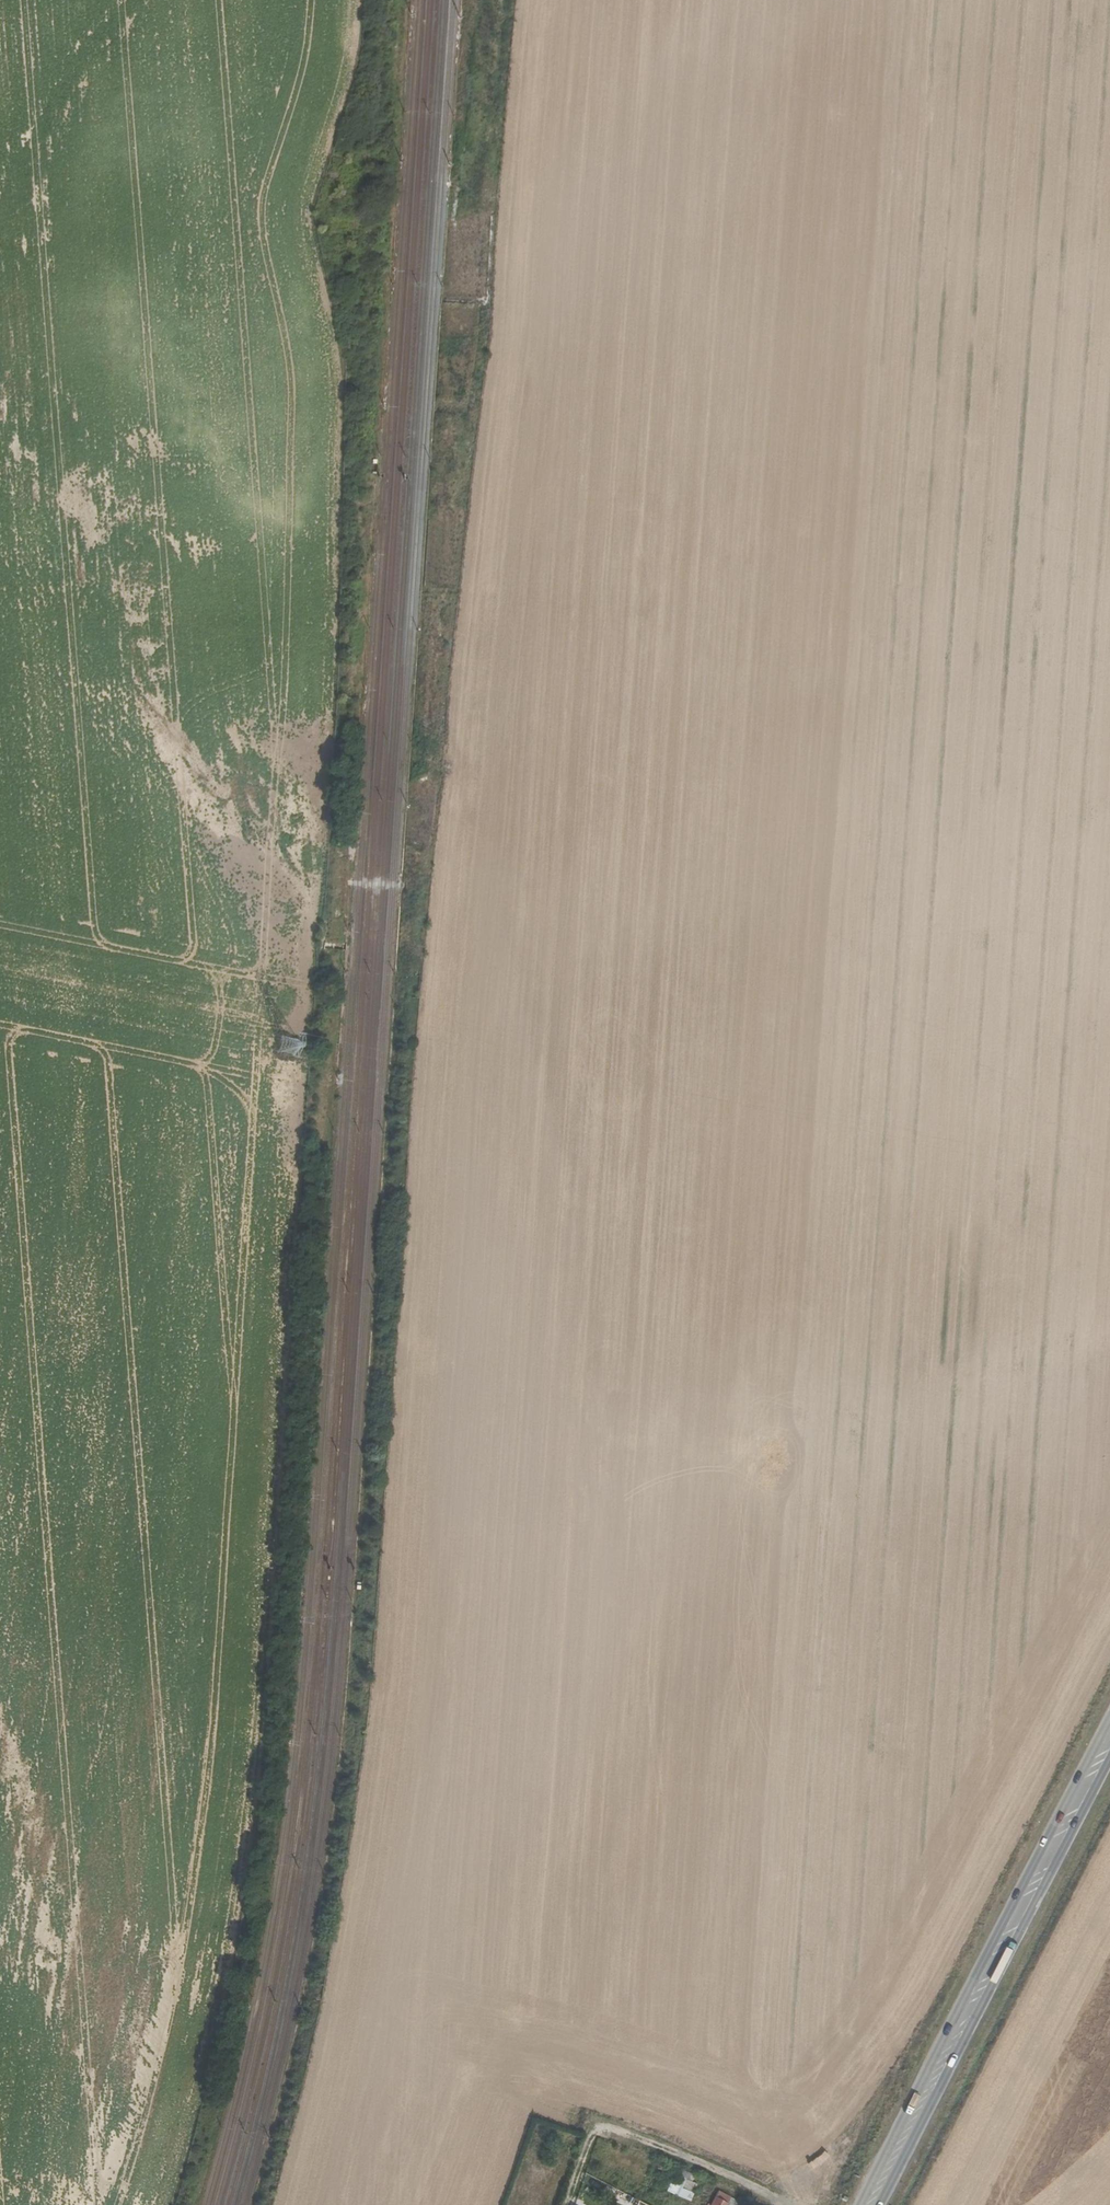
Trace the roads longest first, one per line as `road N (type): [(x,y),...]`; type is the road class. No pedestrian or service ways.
road 1 (primary): [(1109,1717),(861,2204)]
road 2 (primary): [(880,2204),(1109,1759)]

